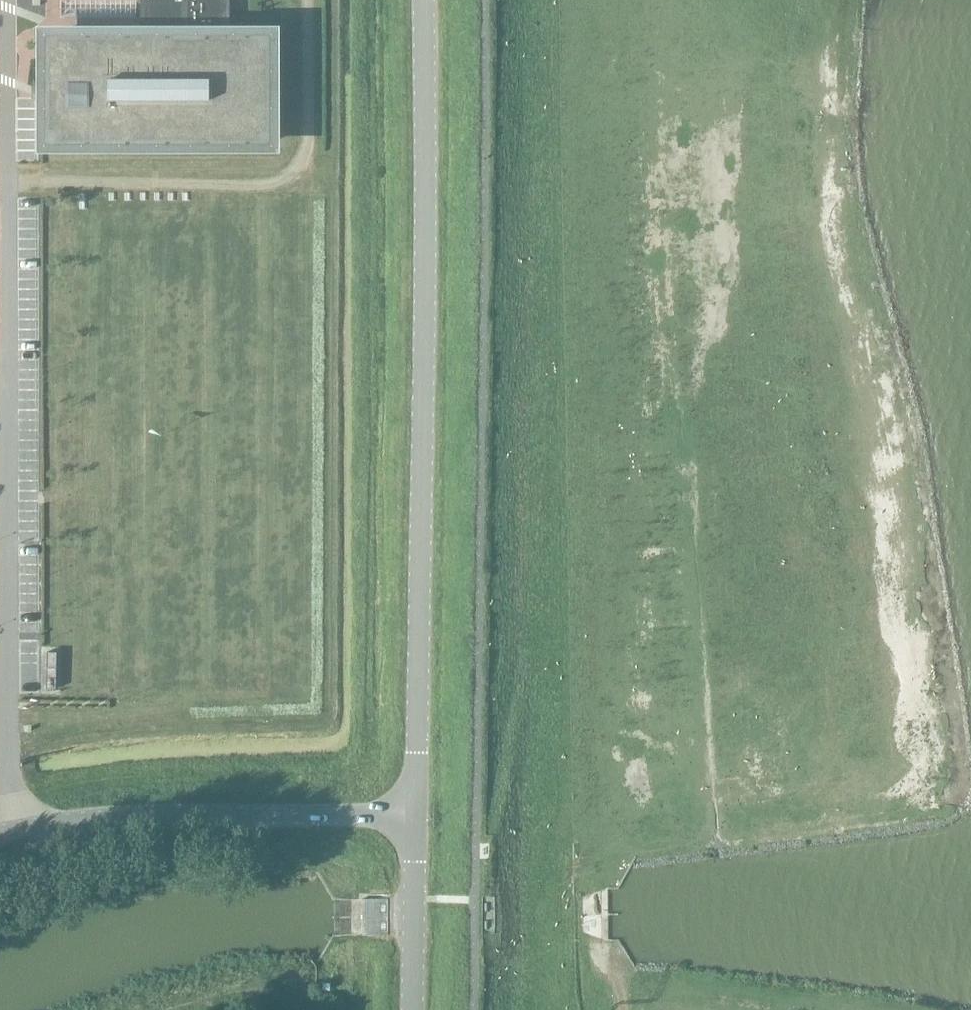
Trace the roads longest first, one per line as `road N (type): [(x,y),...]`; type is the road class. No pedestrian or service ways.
road 1 (tertiary): [(414,816),(423,0)]
road 2 (unclassified): [(0,831),(137,814),(414,816)]
road 3 (tertiary): [(411,1009),(414,816)]

